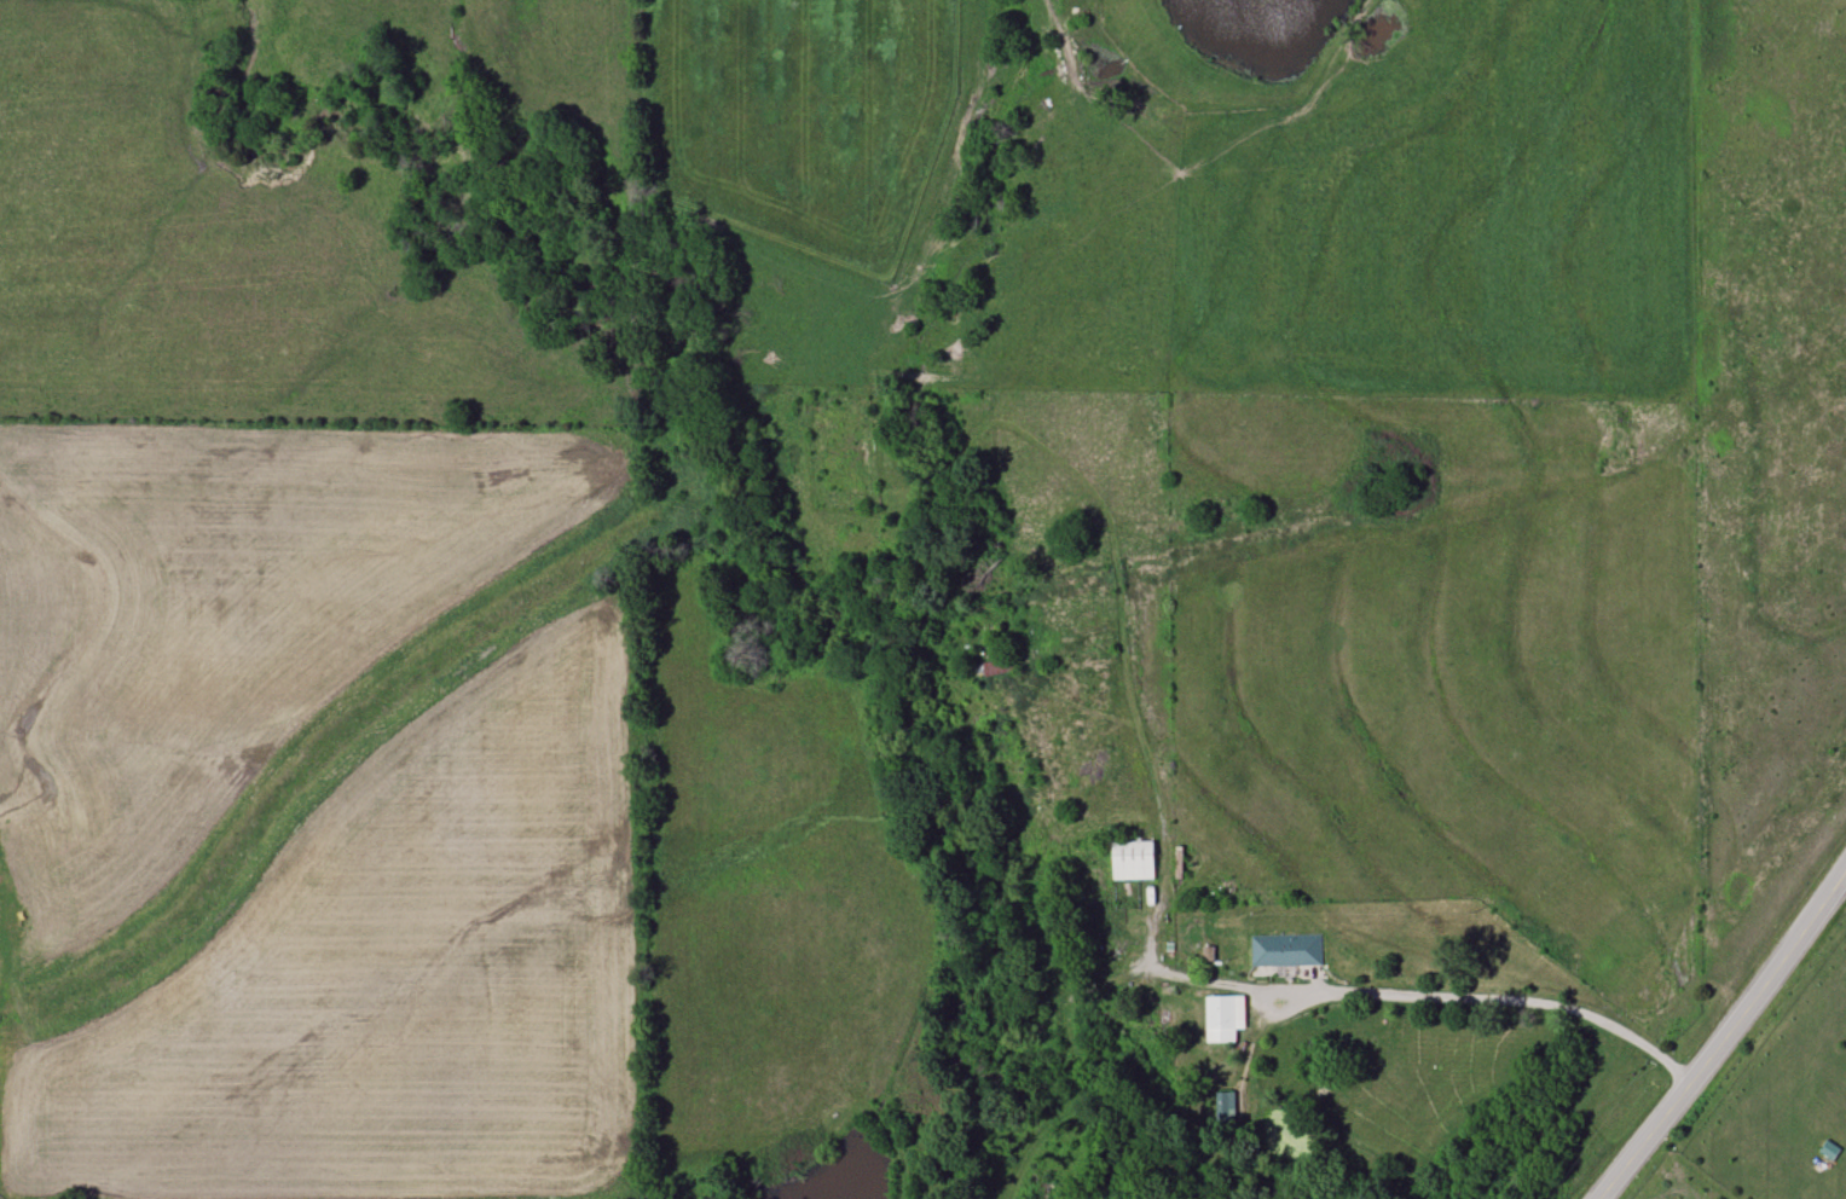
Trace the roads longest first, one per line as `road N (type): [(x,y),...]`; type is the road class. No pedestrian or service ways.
road 1 (primary): [(1597,1198),(1845,876)]

